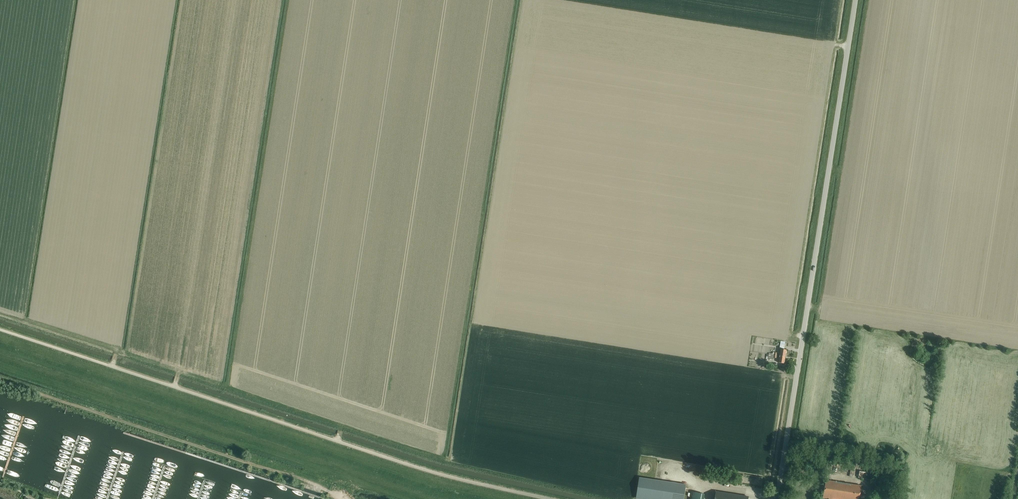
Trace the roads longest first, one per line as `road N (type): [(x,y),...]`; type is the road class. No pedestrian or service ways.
road 1 (unclassified): [(549,498),(443,475),(0,330)]
road 2 (unclassified): [(777,498),(855,0)]
road 3 (track): [(457,498),(0,343)]

